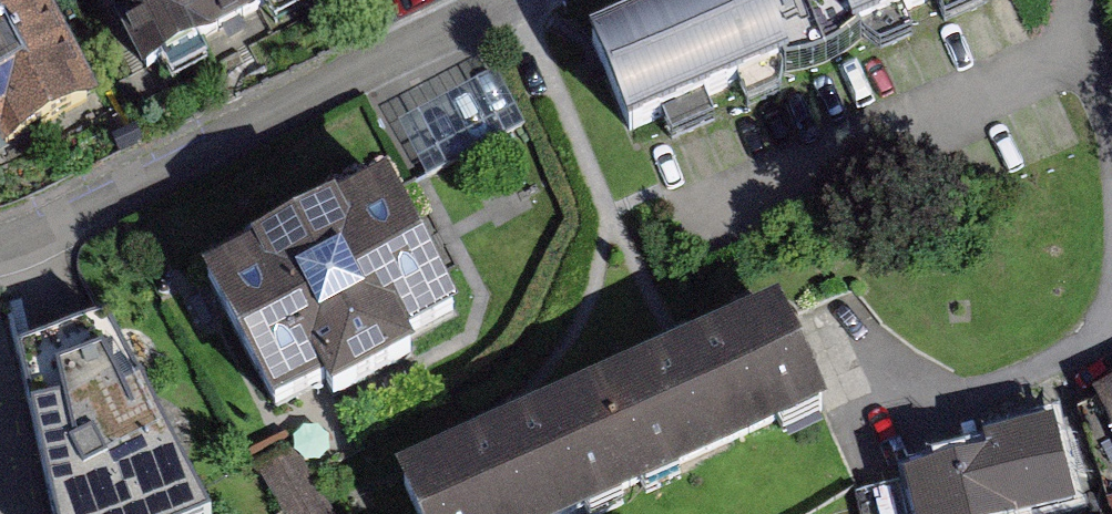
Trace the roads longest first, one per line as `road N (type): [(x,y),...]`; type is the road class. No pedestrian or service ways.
road 1 (unclassified): [(516,0),(61,229),(0,249)]

